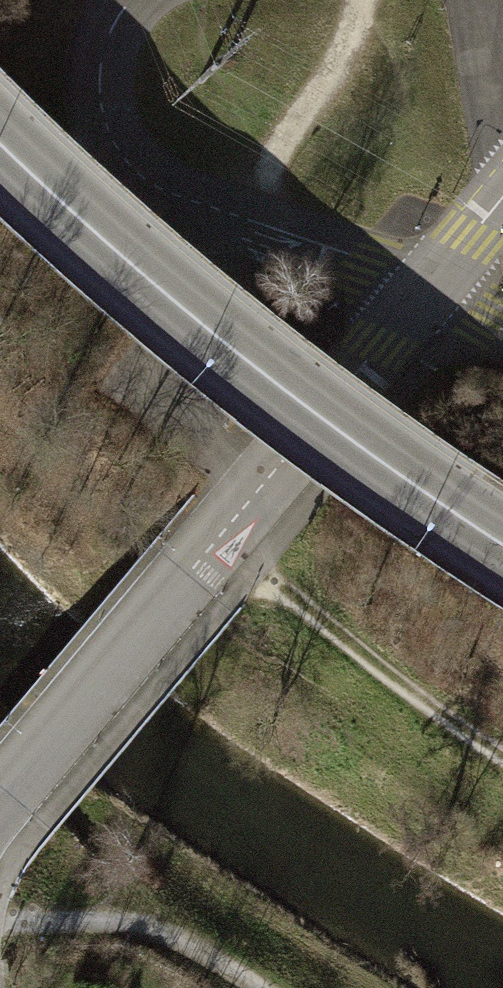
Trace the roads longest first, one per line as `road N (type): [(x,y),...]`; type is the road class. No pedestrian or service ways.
road 1 (residential): [(0,806),(222,549),(425,296)]
road 2 (tertiary): [(0,144),(208,329),(502,544)]
road 3 (unclassified): [(136,0),(105,36),(99,104),(115,161),(179,195),(425,296)]
road 4 (track): [(0,914),(116,923),(251,987)]

